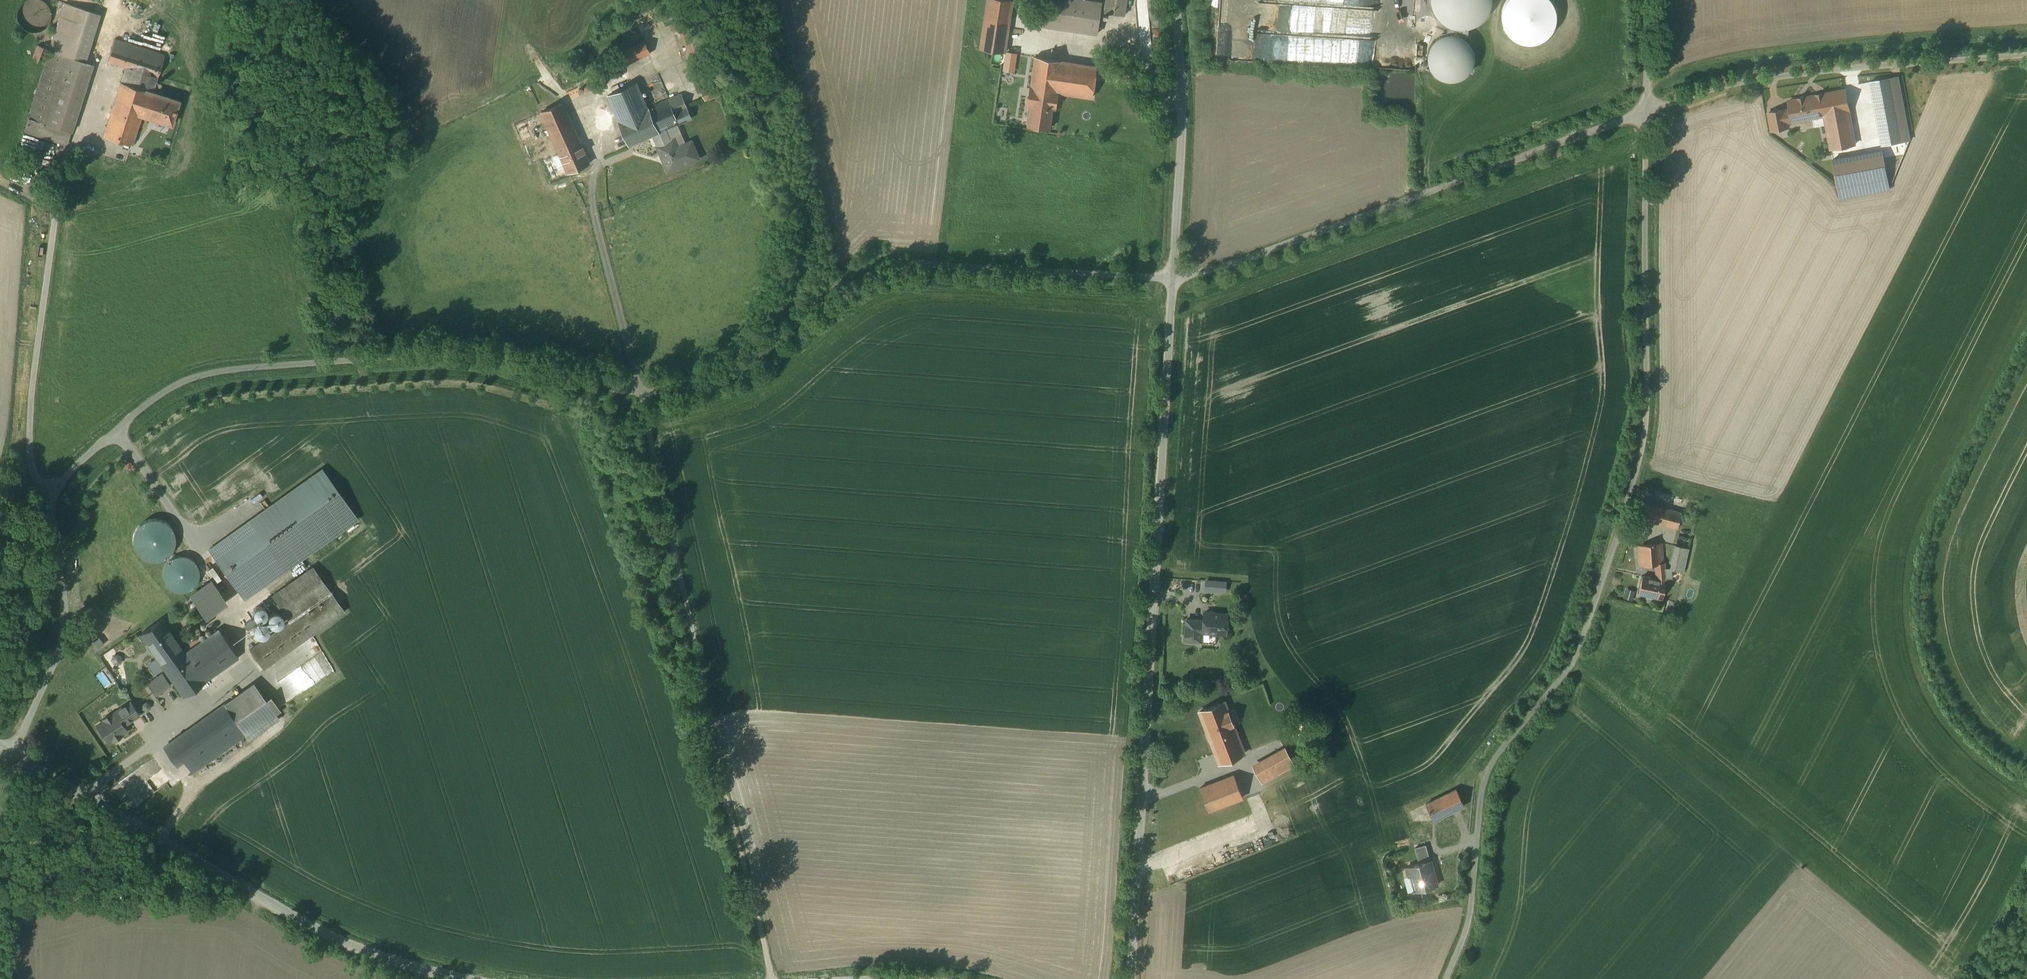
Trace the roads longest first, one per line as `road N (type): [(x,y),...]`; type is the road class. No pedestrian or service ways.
road 1 (unclassified): [(14,754),(63,632),(56,500),(110,436),(190,380),(455,355),(613,390),(677,390),(747,368),(872,267),(1172,277)]
road 2 (unclassified): [(1446,978),(1470,911),(1483,784),(1575,652),(1638,450),(1644,112)]
road 3 (unclassified): [(1131,978),(1172,277)]
road 4 (track): [(641,393),(771,978)]
road 5 (unclassified): [(460,978),(330,935),(14,754)]
road 6 (unclassified): [(1172,277),(1224,268),(1644,112)]
road 7 (unclassified): [(1644,112),(1766,77),(2026,54)]
road 8 (unclassified): [(1172,277),(1181,99),(1175,0)]

